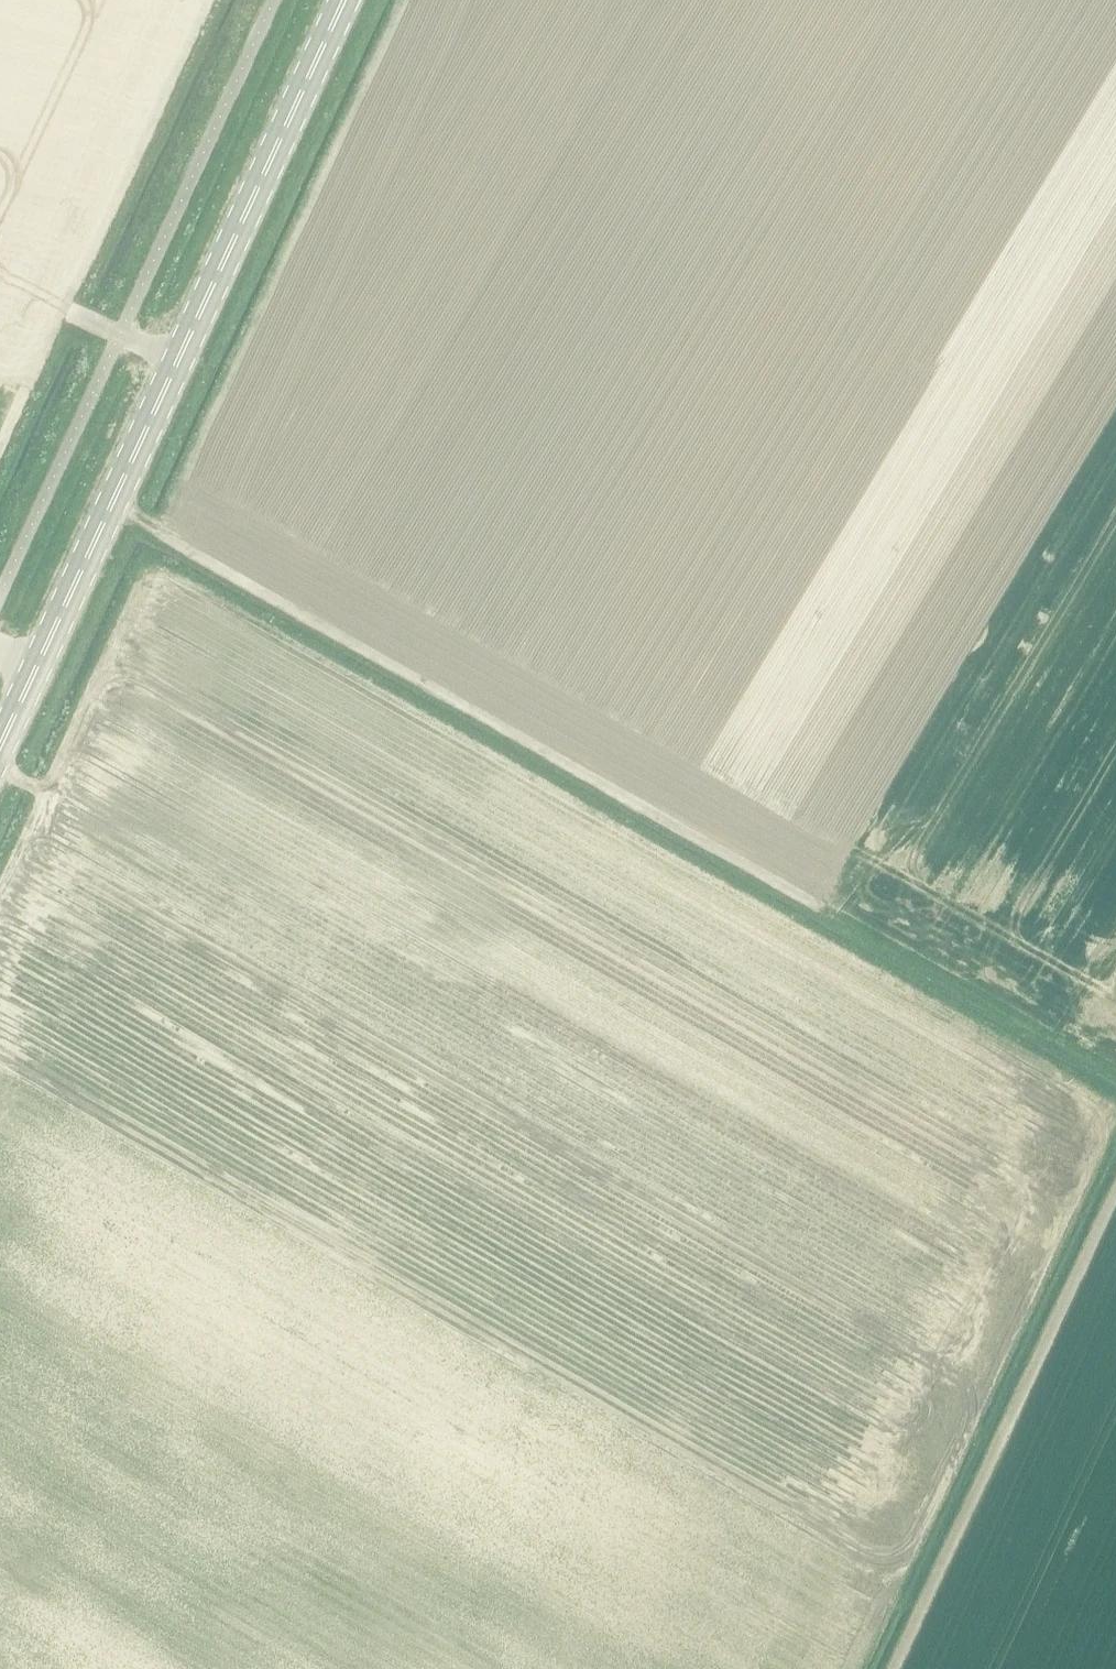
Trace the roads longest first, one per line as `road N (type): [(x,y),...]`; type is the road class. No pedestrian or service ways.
road 1 (secondary): [(0,741),(343,0)]

